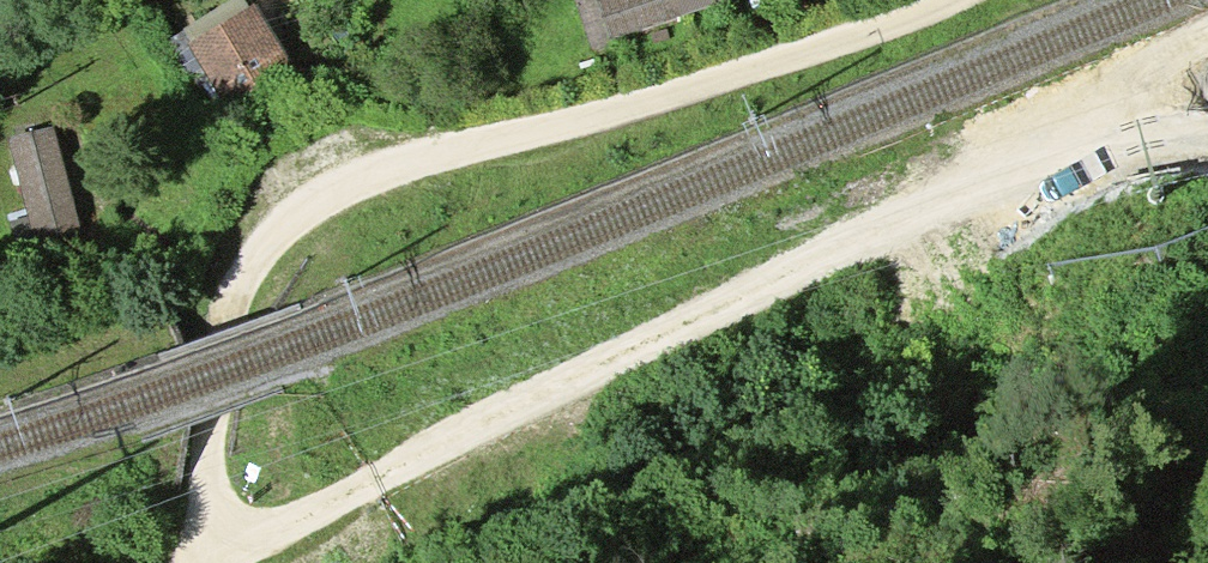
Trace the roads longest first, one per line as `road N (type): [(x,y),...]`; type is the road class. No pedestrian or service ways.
road 1 (track): [(200,558),(744,284),(1207,82)]
road 2 (track): [(200,558),(226,327),(238,285),(290,219),(386,168),(703,83),(942,0)]

